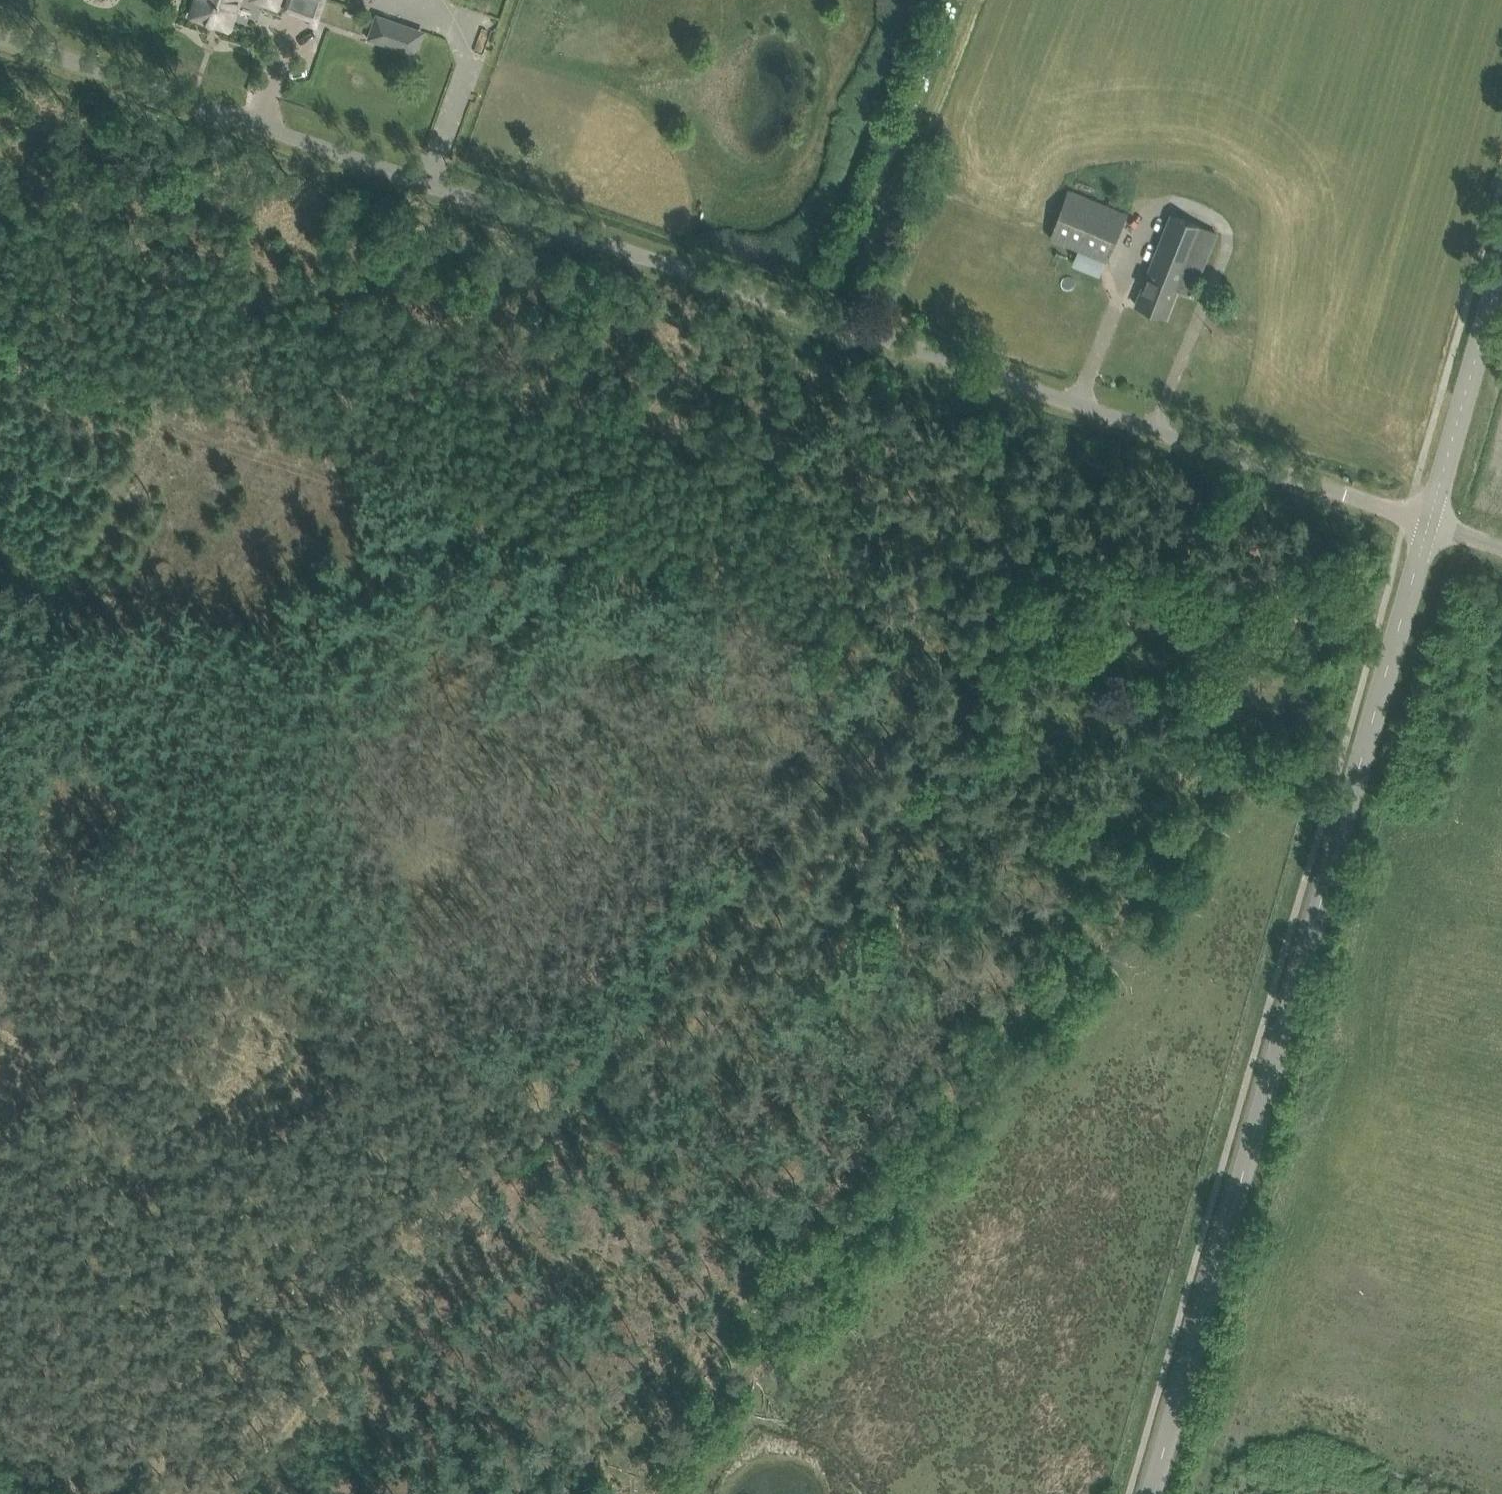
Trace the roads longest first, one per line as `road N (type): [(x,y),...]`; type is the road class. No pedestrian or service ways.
road 1 (unclassified): [(1430,521),(0,37)]
road 2 (tertiary): [(1151,1493),(1430,521)]
road 3 (tertiary): [(1430,521),(1501,273)]

